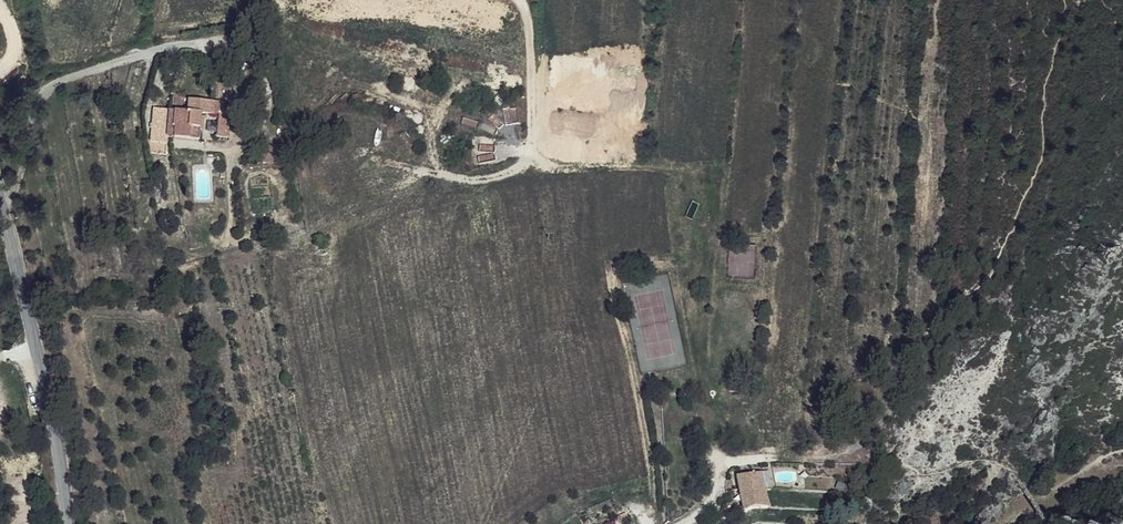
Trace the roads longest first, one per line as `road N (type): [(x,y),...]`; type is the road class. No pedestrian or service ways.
road 1 (tertiary): [(71,523),(0,187)]
road 2 (track): [(210,41),(0,107)]
road 3 (unclassified): [(533,137),(534,32),(519,0)]

